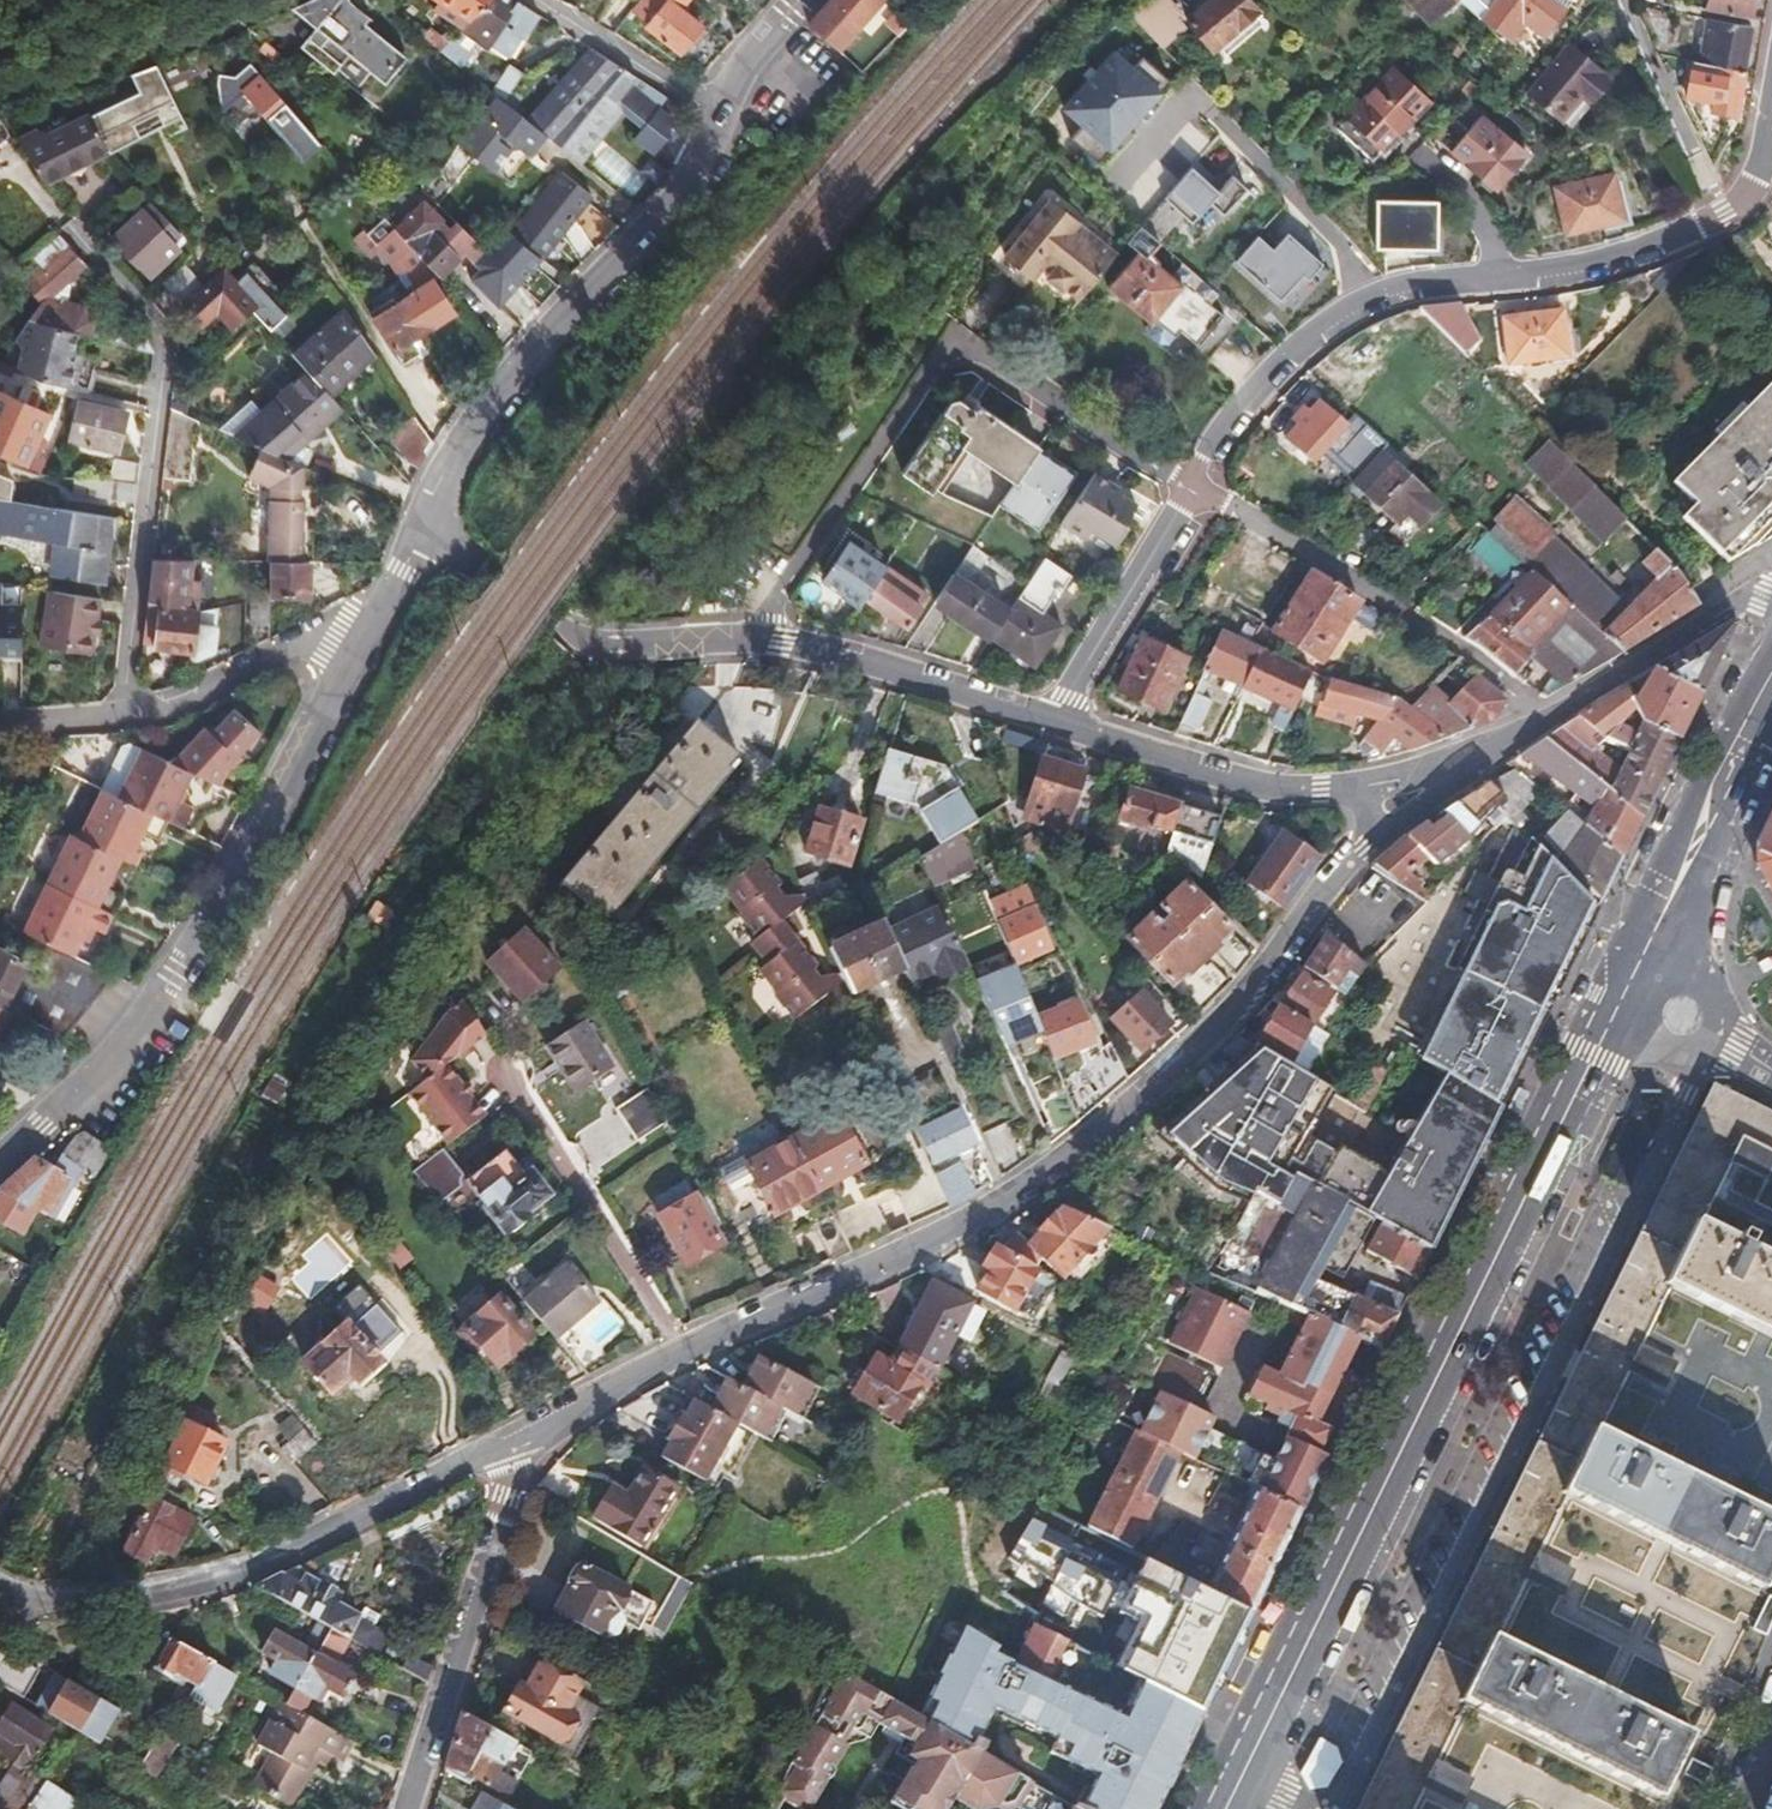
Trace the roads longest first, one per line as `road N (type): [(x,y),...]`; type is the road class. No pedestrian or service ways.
road 1 (residential): [(1369,839),(1227,1022),(1048,1170),(905,1253),(544,1425)]
road 2 (primary): [(1228,1808),(1609,1023)]
road 3 (residential): [(360,649),(166,993),(57,1114),(0,1164)]
road 4 (residential): [(1197,486),(976,352),(944,353),(764,613),(761,638)]
road 5 (residential): [(1197,486),(1230,414),(1314,329),(1361,300),(1433,282),(1577,264),(1727,214)]
road 6 (residential): [(544,1425),(245,1574),(99,1602),(25,1597)]
road 7 (residential): [(717,110),(684,196),(522,361),(448,463),(425,528)]
road 8 (residential): [(1541,725),(1519,695),(1452,643),(1197,486)]
road 9 (residential): [(544,1425),(505,1488),(408,1808)]
road 10 (residential): [(360,649),(309,640),(177,705),(0,729)]
road 11 (residential): [(761,638),(612,639),(581,631),(425,528)]
road 12 (residential): [(1362,789),(1232,782),(1052,723)]
road 13 (residential): [(1052,723),(825,648),(761,638)]
road 14 (primary): [(1649,941),(1771,676)]
road 15 (residential): [(1052,723),(1197,486)]
road 16 (residential): [(1771,592),(1715,613),(1541,725)]
road 17 (residential): [(544,0),(717,110)]
road 18 (residential): [(1628,0),(1693,142)]
road 19 (residential): [(1490,748),(1441,795),(1369,839)]
road 20 (residential): [(425,528),(360,649)]
road 21 (residential): [(794,0),(732,78),(717,110)]
road 22 (residential): [(1490,748),(1362,789)]
road 23 (tertiary): [(1715,1042),(1719,1014),(1704,981),(1649,941)]
road 24 (unclassified): [(1727,214),(1762,161),(1771,106)]

